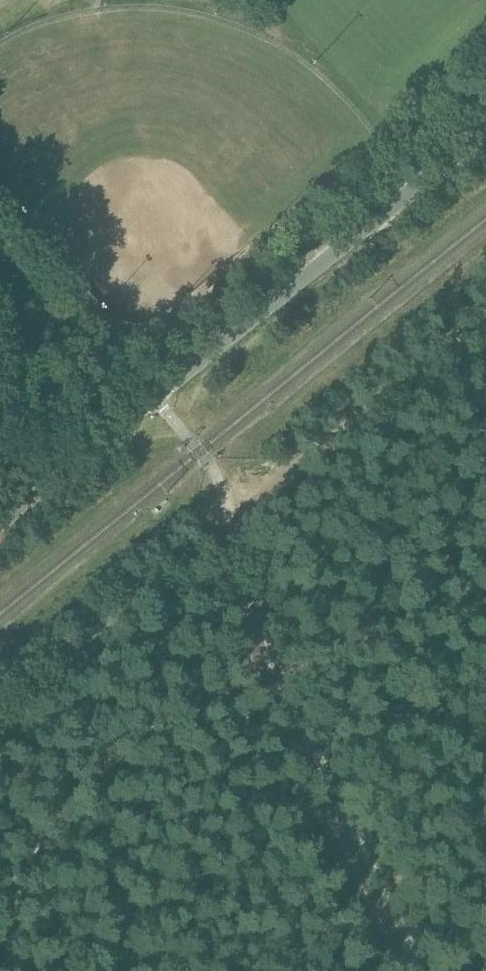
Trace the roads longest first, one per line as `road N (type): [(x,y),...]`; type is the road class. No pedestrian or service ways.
road 1 (unclassified): [(146,404),(485,128)]
road 2 (unclassified): [(146,404),(127,396),(0,276)]
road 3 (unclassified): [(0,526),(146,404)]

